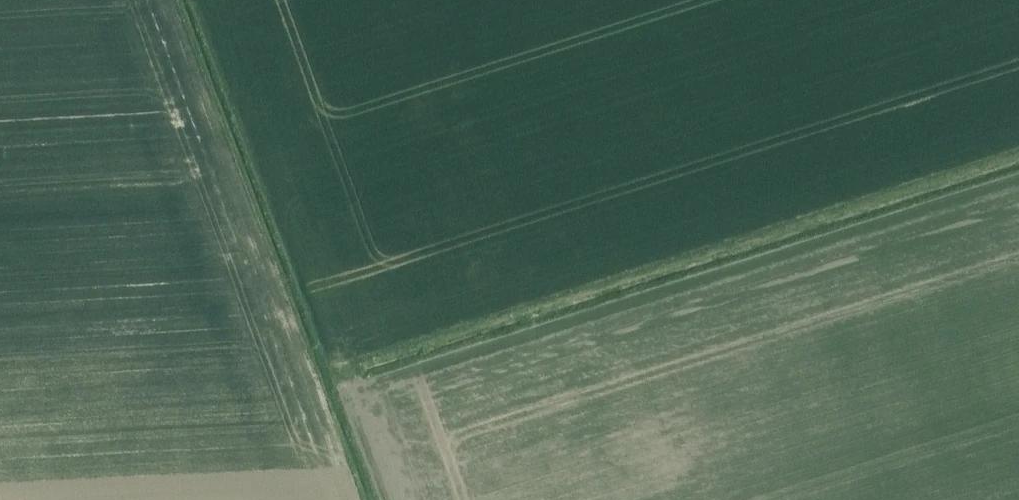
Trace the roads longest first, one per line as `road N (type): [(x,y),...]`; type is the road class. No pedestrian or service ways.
road 1 (track): [(360,499),(179,0)]

